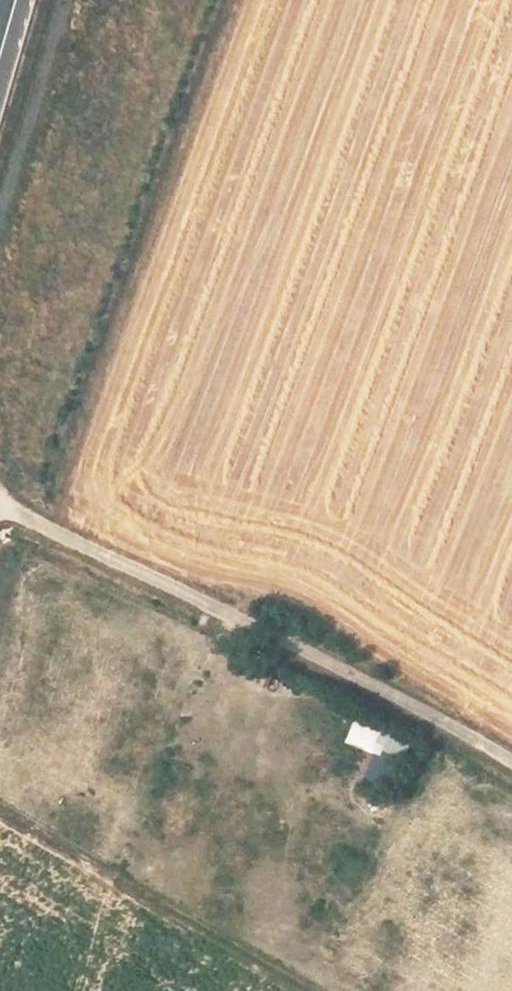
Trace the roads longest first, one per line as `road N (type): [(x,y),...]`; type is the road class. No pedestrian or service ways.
road 1 (track): [(0,497),(44,530),(408,702),(511,764)]
road 2 (track): [(63,0),(0,232)]

